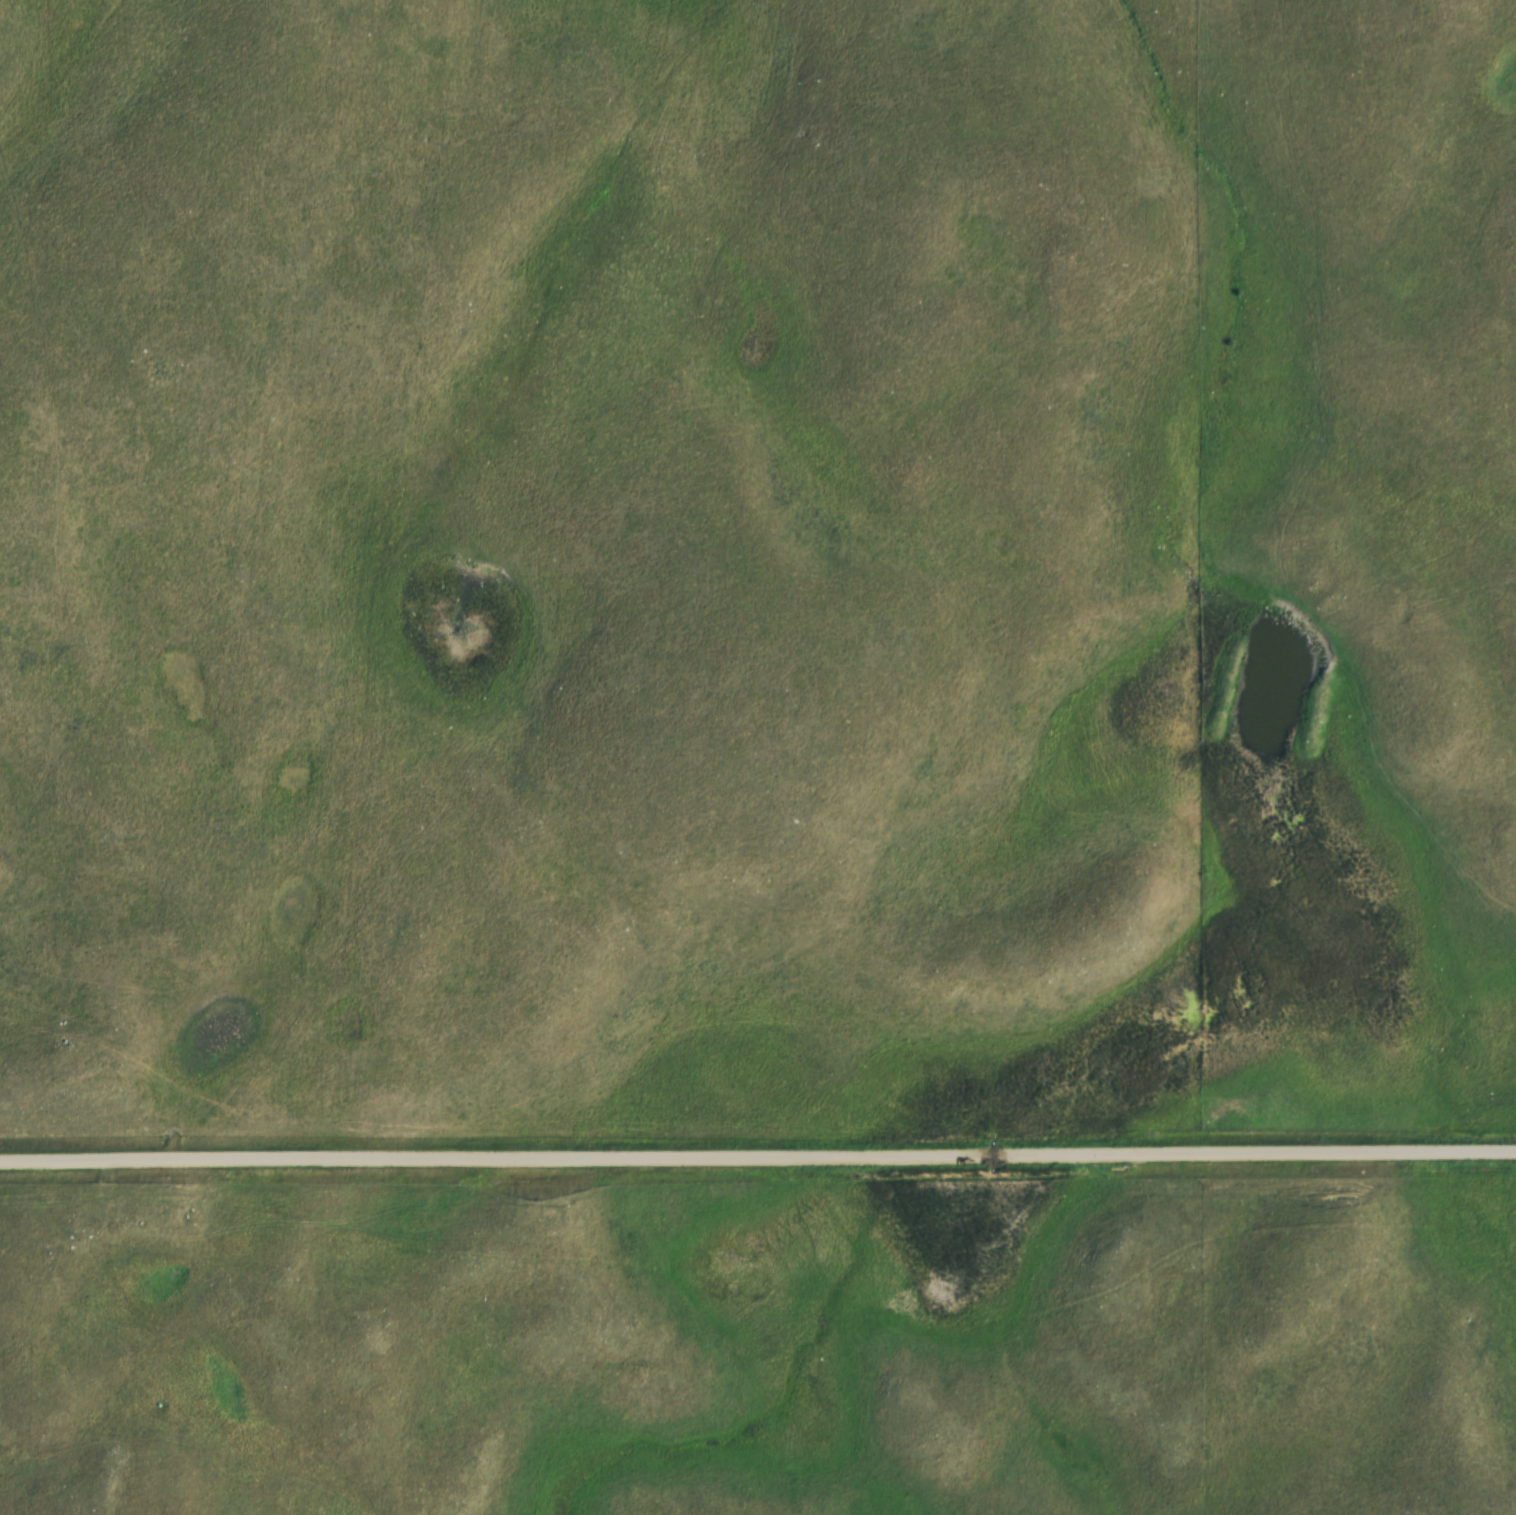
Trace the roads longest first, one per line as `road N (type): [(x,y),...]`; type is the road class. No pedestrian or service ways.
road 1 (residential): [(1515,1157),(0,1169)]

